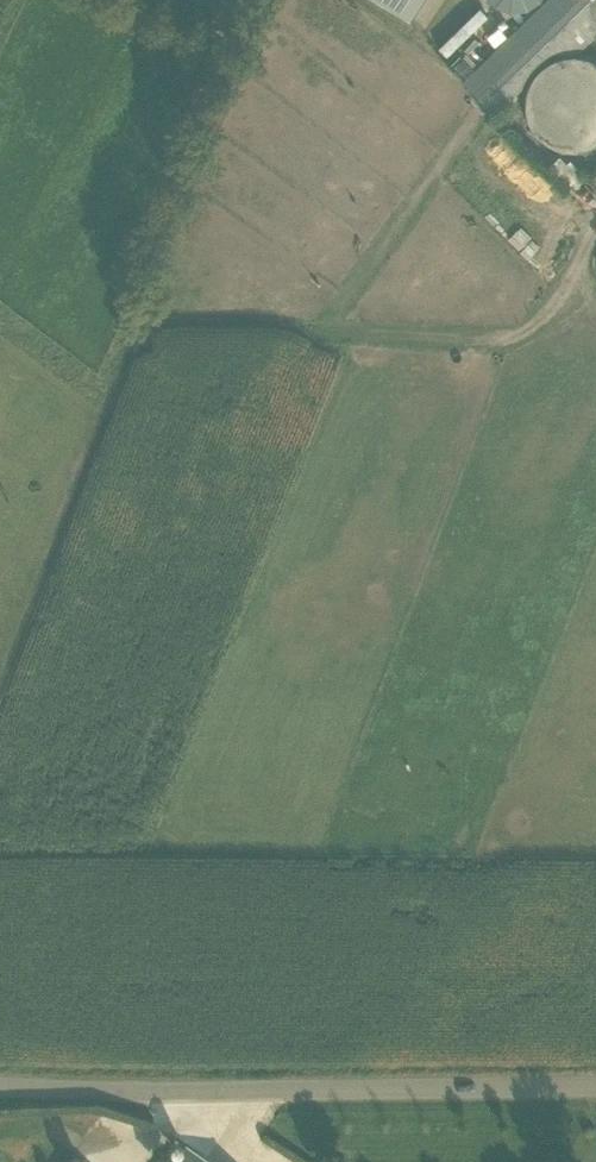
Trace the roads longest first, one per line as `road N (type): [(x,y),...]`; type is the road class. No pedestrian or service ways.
road 1 (unclassified): [(595,1076),(0,1087)]

